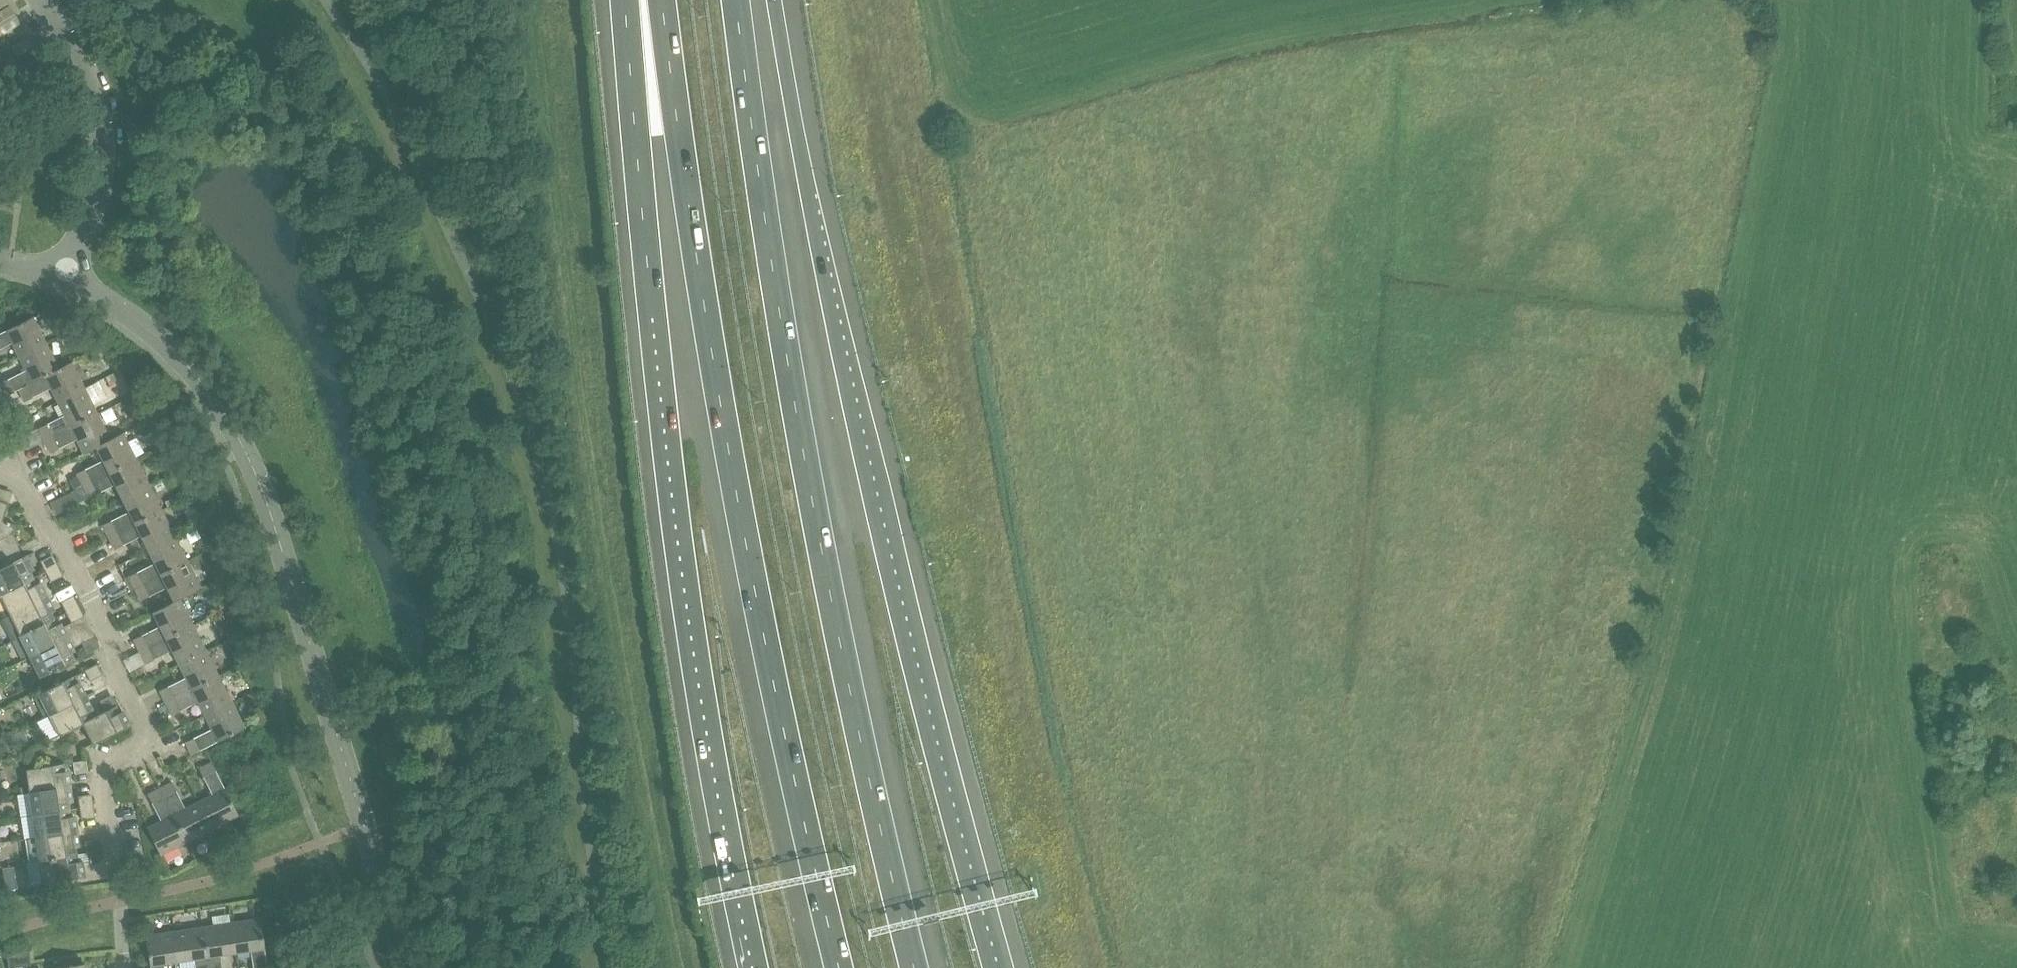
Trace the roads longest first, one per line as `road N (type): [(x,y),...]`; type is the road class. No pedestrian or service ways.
road 1 (motorway): [(992,967),(909,656),(814,235),(772,0)]
road 2 (motorway): [(915,967),(827,577),(732,0)]
road 3 (motorway): [(666,0),(699,298),(839,967)]
road 4 (motorway): [(629,0),(671,464),(707,719),(756,967)]
road 5 (unclassified): [(410,967),(273,515),(239,439),(174,351),(104,297),(63,280)]
road 6 (residential): [(125,967),(100,766),(152,740),(63,545),(19,483),(0,478)]
road 7 (unclassified): [(63,280),(95,199),(102,144),(86,75),(44,0)]

